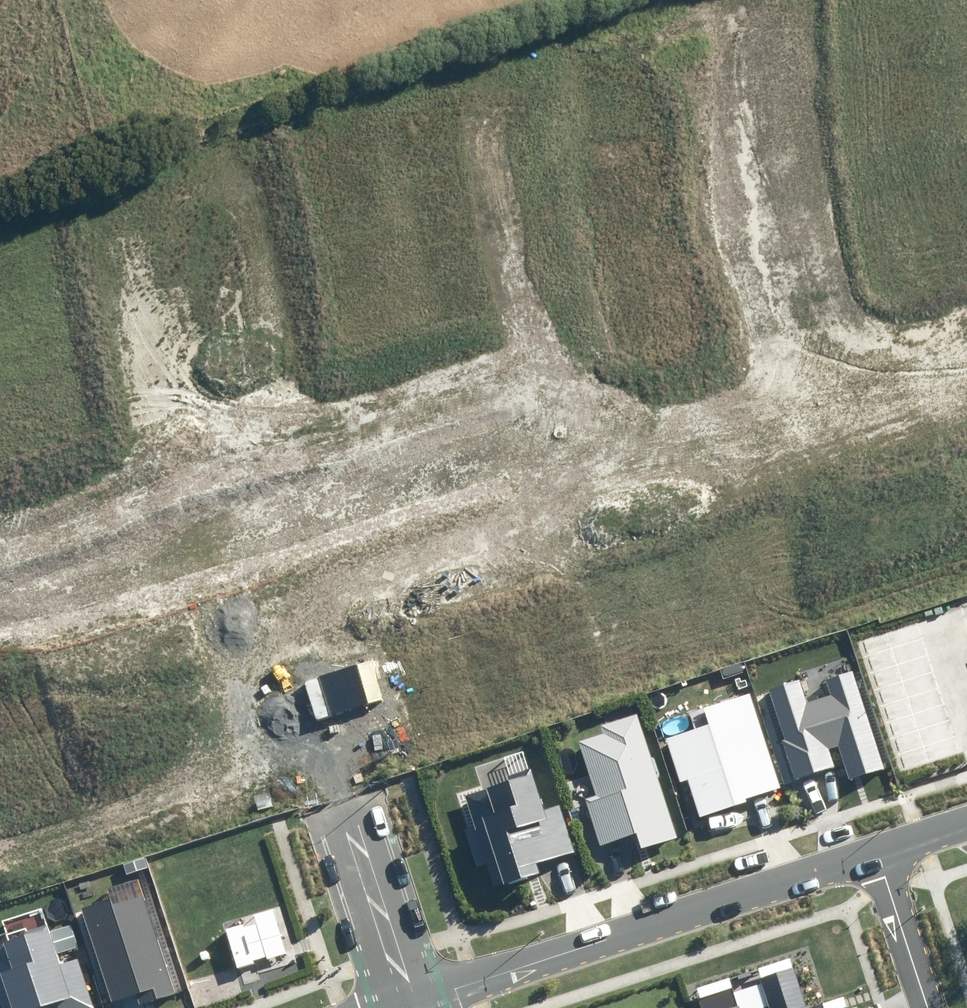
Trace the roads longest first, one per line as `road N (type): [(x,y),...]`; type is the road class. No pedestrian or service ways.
road 1 (residential): [(410,999),(876,850)]
road 2 (tertiary): [(410,999),(271,584)]
road 3 (tertiary): [(271,584),(205,367),(185,162)]
road 4 (residential): [(576,489),(490,227),(468,79)]
road 5 (residential): [(753,0),(749,78),(758,231),(820,413)]
road 6 (residential): [(271,584),(576,489)]
road 7 (residential): [(576,489),(820,413)]
road 8 (residential): [(876,850),(928,1007)]
road 9 (residential): [(820,413),(966,365)]

